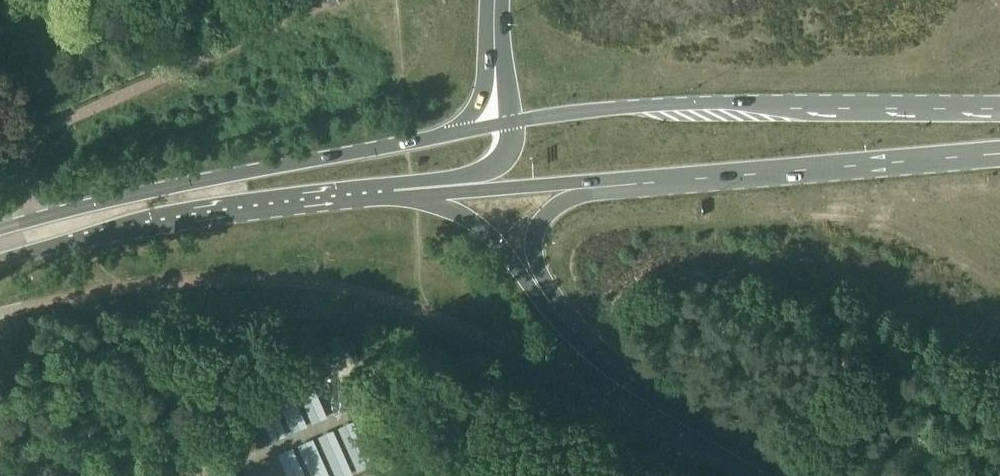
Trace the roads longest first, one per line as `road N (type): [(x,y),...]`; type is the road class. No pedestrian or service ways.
road 1 (primary): [(499,124),(0,229)]
road 2 (primary): [(999,108),(652,104),(499,124)]
road 3 (primary): [(0,260),(244,211),(428,192)]
road 4 (primary): [(596,187),(999,153)]
road 5 (tertiary): [(797,475),(603,357),(550,301)]
road 6 (primary): [(428,192),(596,187)]
road 7 (tertiary): [(428,192),(497,239),(550,301)]
road 8 (tertiary): [(550,301),(536,240),(542,221),(596,187)]
road 9 (primary): [(499,124),(496,0)]

